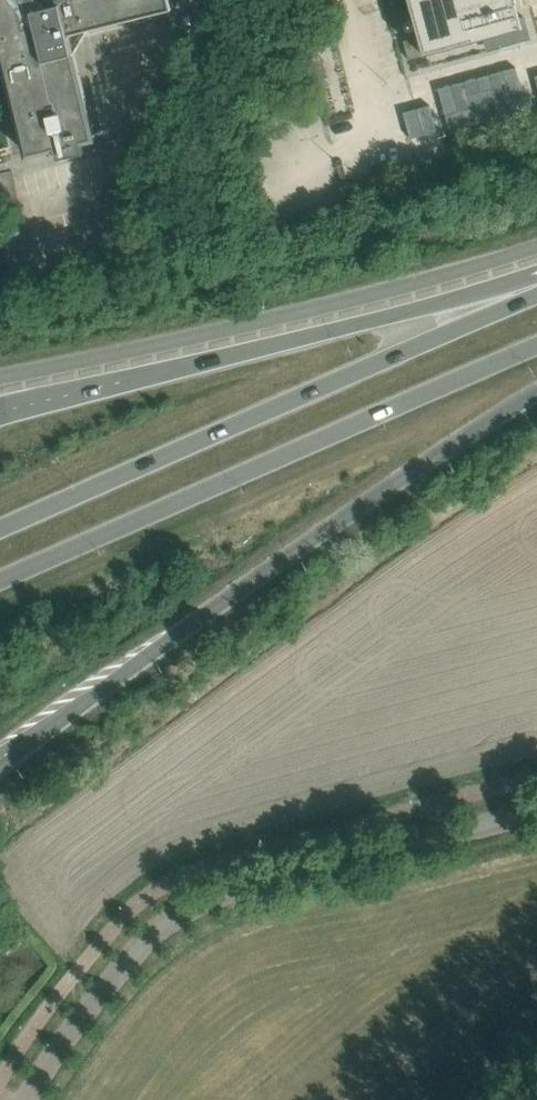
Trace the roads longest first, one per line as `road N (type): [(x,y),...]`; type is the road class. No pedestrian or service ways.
road 1 (primary): [(0,763),(247,576),(536,389)]
road 2 (unclassified): [(26,1099),(158,940),(225,907),(536,820)]
road 3 (primary): [(536,288),(0,529)]
road 4 (primary): [(0,577),(536,340)]
road 5 (primary): [(536,281),(0,409)]

